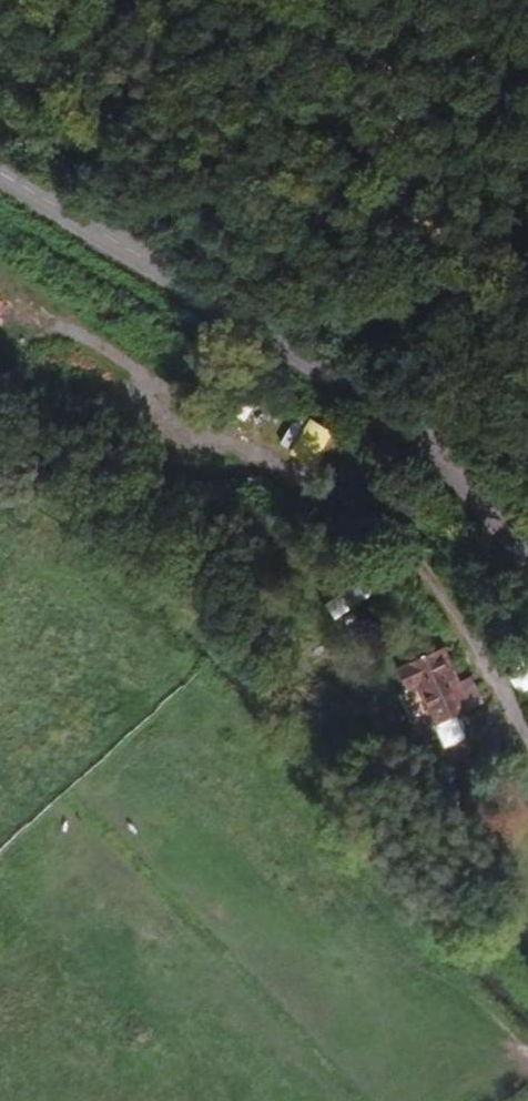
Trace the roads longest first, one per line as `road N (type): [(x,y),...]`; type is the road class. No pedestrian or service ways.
road 1 (tertiary): [(527,551),(508,522),(374,409),(0,176)]

